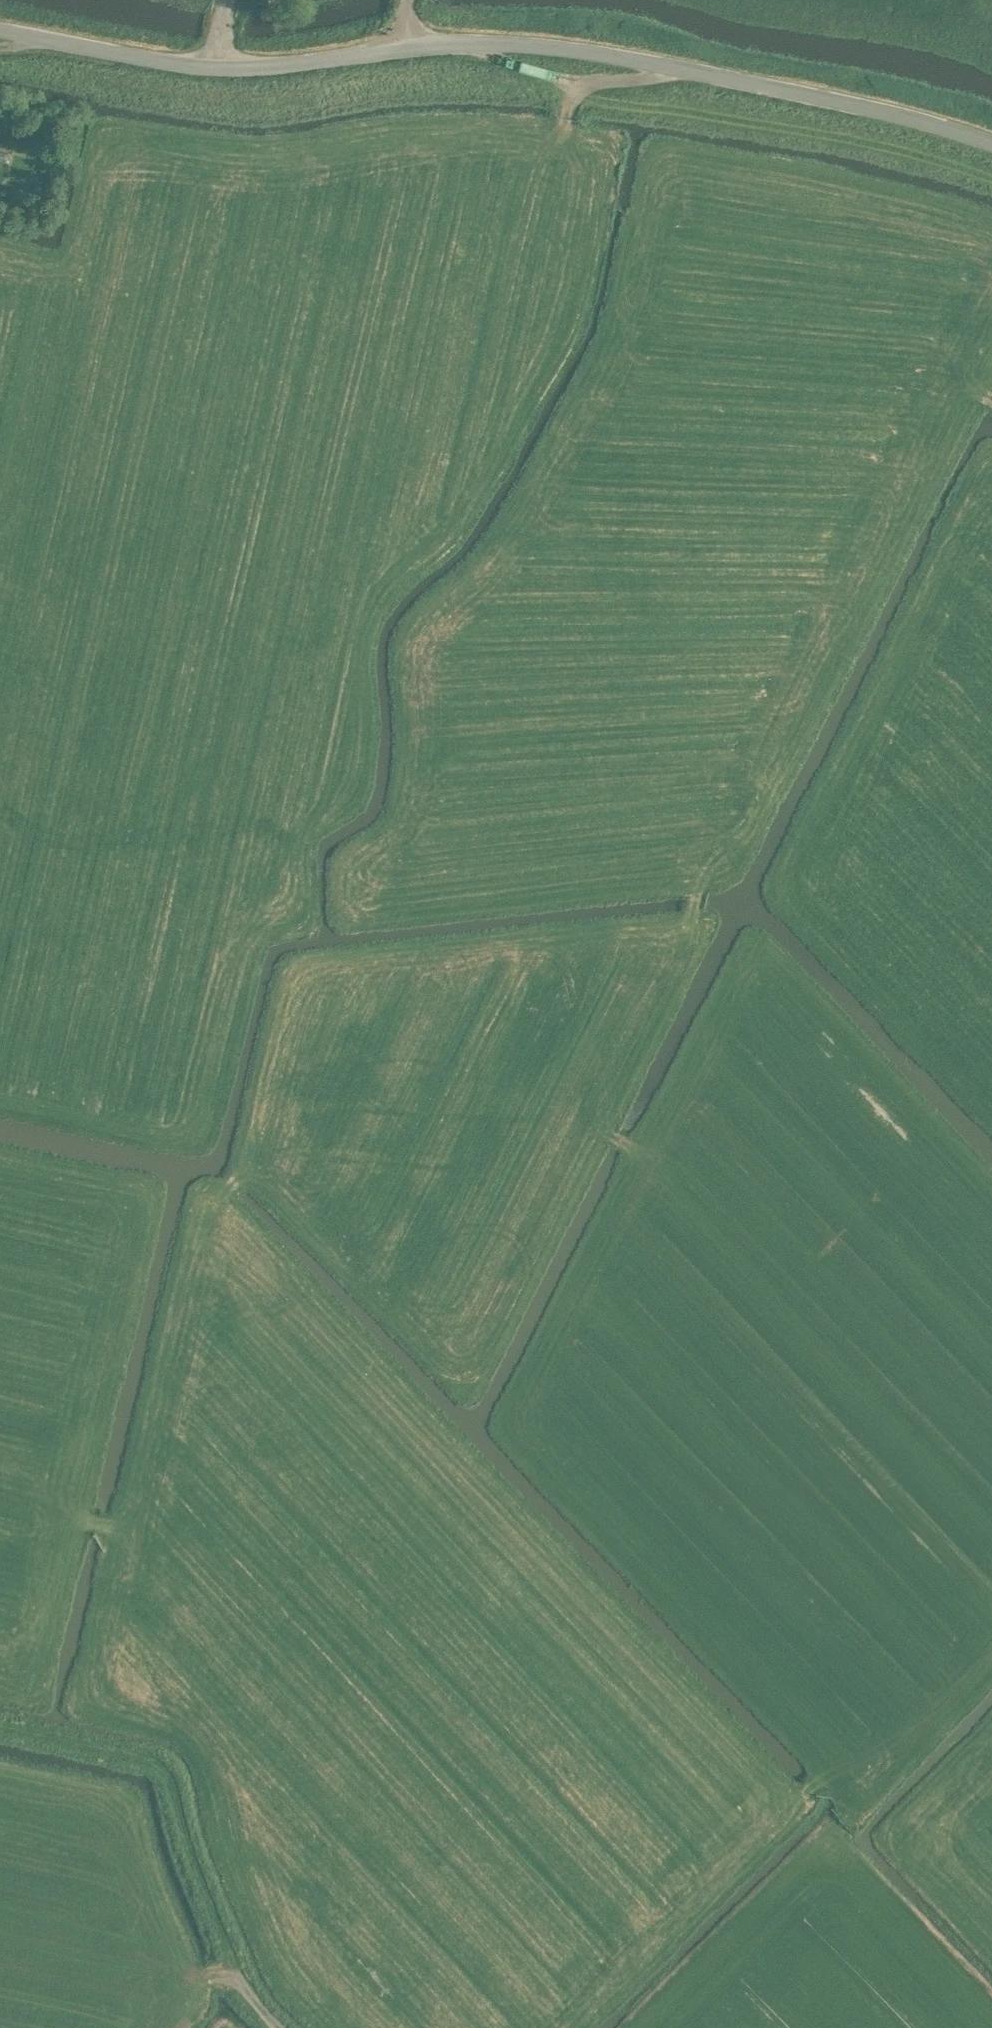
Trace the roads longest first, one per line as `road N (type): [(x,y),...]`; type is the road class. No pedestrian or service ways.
road 1 (unclassified): [(991,141),(835,97),(538,40),(221,65),(0,30)]
road 2 (track): [(132,1528),(104,1647),(122,1693),(193,1723),(242,1855),(309,1991),(353,2027)]
road 3 (track): [(704,923),(964,386)]
road 4 (track): [(0,1723),(154,1760),(170,1781),(238,1975),(281,2027)]
road 5 (track): [(567,2027),(818,1782),(816,1686)]
road 6 (track): [(80,1516),(132,1528),(156,1403)]
road 7 (track): [(507,215),(562,128),(575,88)]

